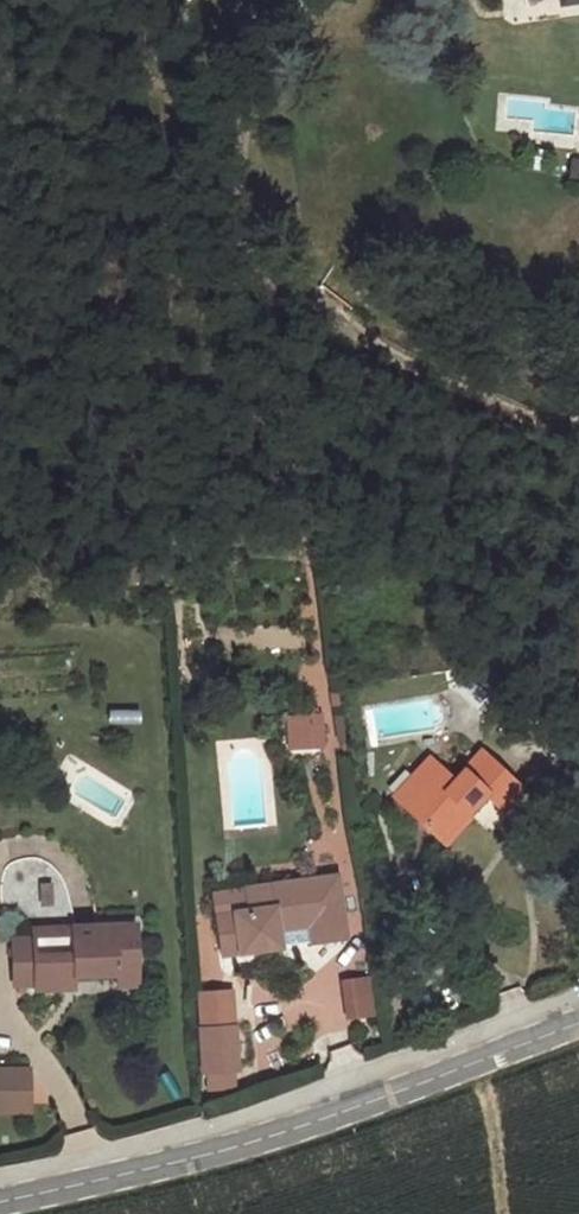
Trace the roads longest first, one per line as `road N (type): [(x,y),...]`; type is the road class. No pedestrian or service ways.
road 1 (unclassified): [(0,1199),(229,1149),(578,1022)]
road 2 (track): [(578,420),(549,423),(382,348),(314,294)]

